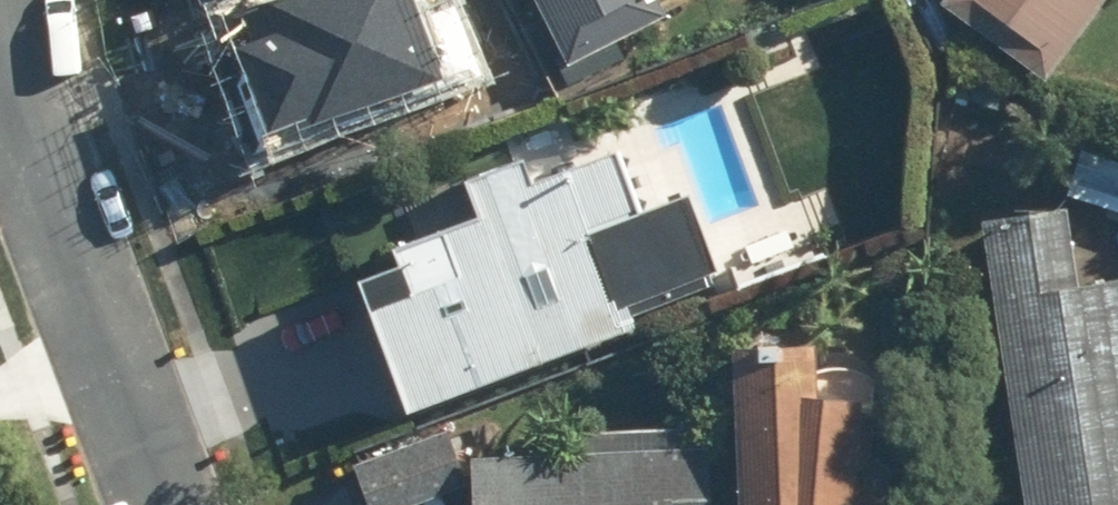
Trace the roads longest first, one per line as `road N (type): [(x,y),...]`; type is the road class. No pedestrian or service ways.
road 1 (residential): [(166,504),(7,83),(0,39)]

